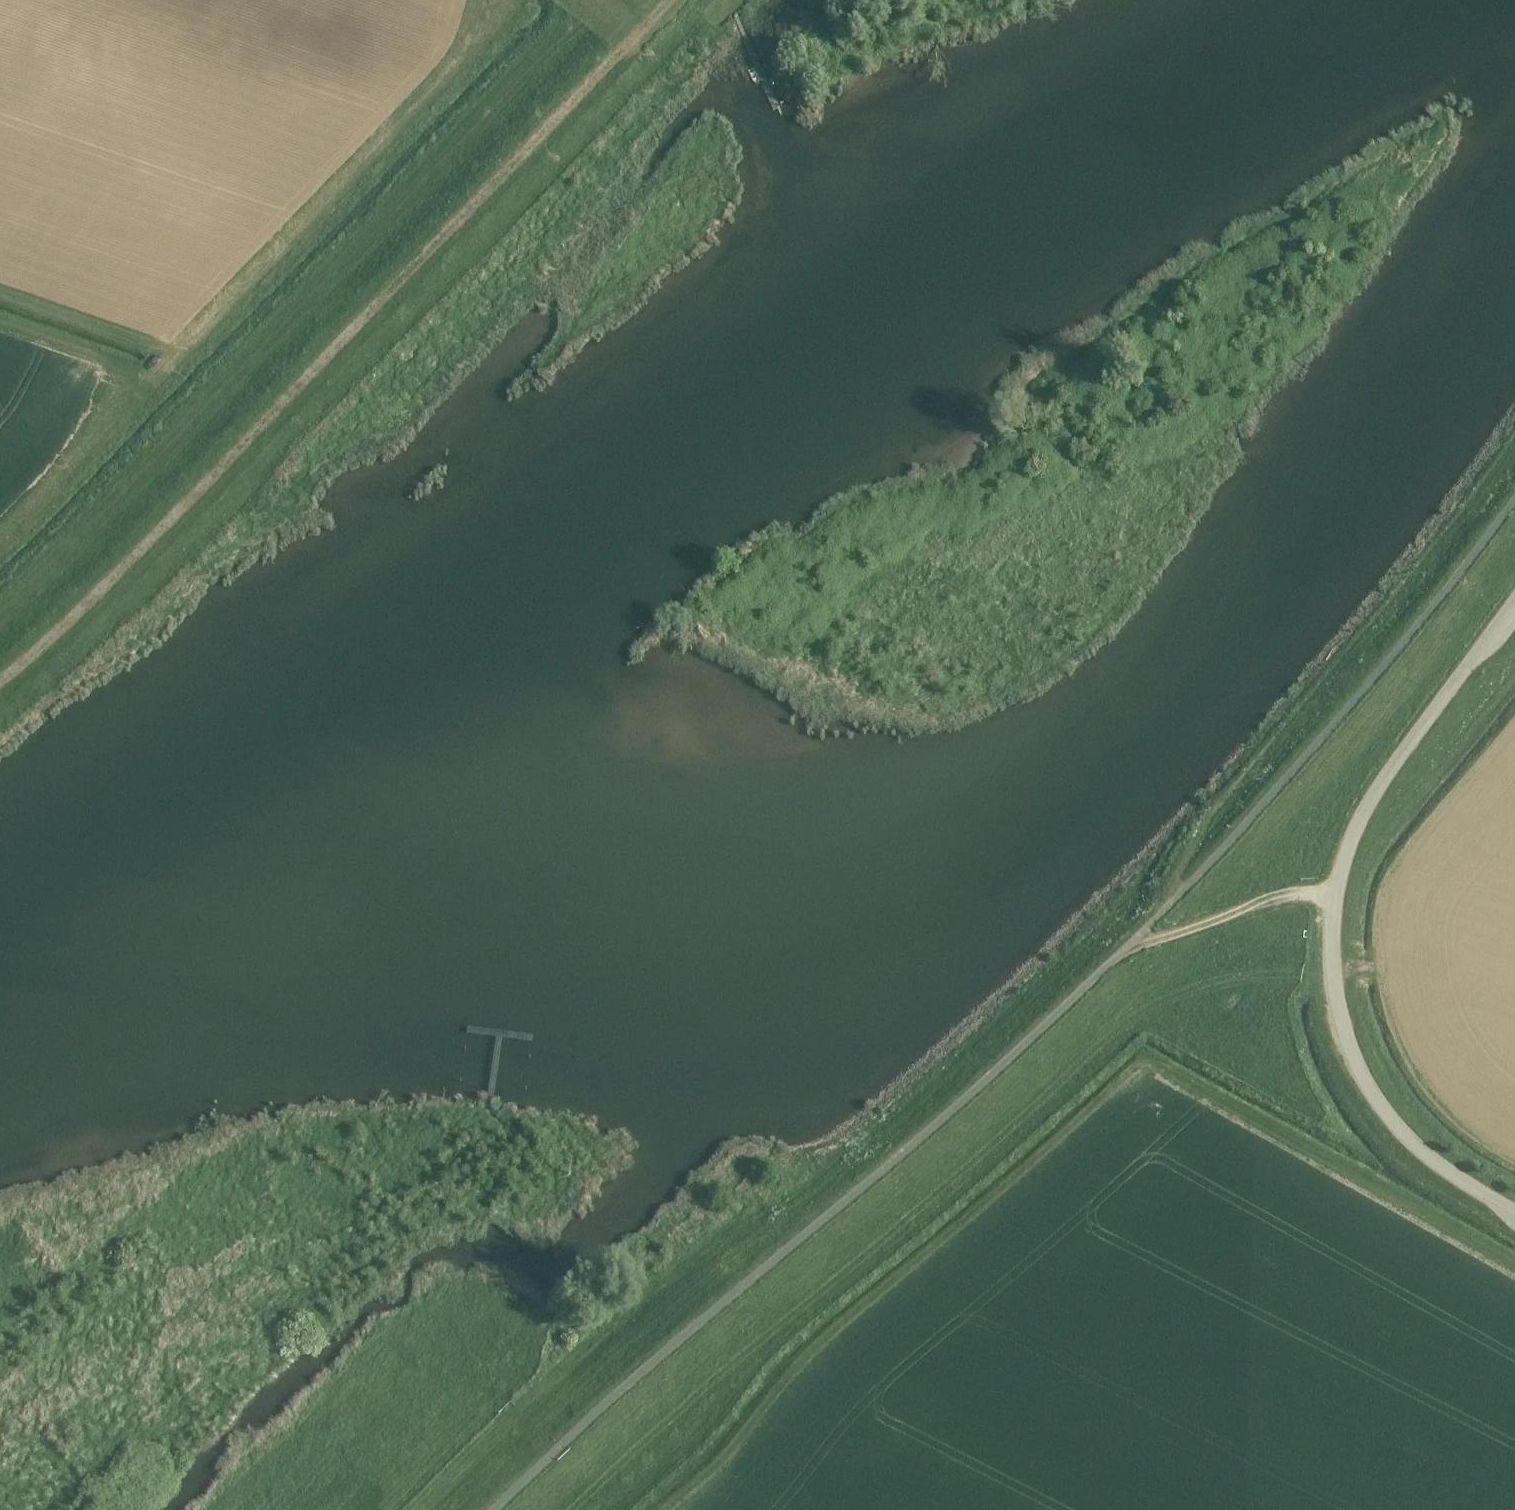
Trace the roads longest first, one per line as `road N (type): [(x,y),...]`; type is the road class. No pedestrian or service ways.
road 1 (unclassified): [(1514,1212),(1430,1160),(1383,1113),(1352,1054),(1333,980),(1339,882),(1367,818),(1514,609)]
road 2 (track): [(1134,944),(1339,882)]

